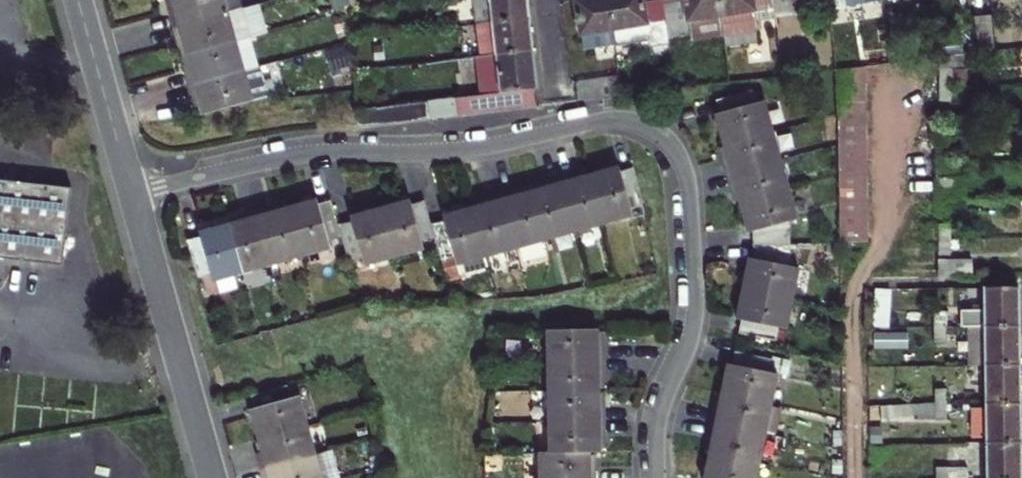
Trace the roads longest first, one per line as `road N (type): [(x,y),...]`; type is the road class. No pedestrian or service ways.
road 1 (residential): [(657,477),(661,415),(691,332),(694,279),(686,171),(651,129),(613,119),(458,150),(311,153),(131,195)]
road 2 (residential): [(131,195),(213,477)]
road 3 (residential): [(79,0),(131,195)]

